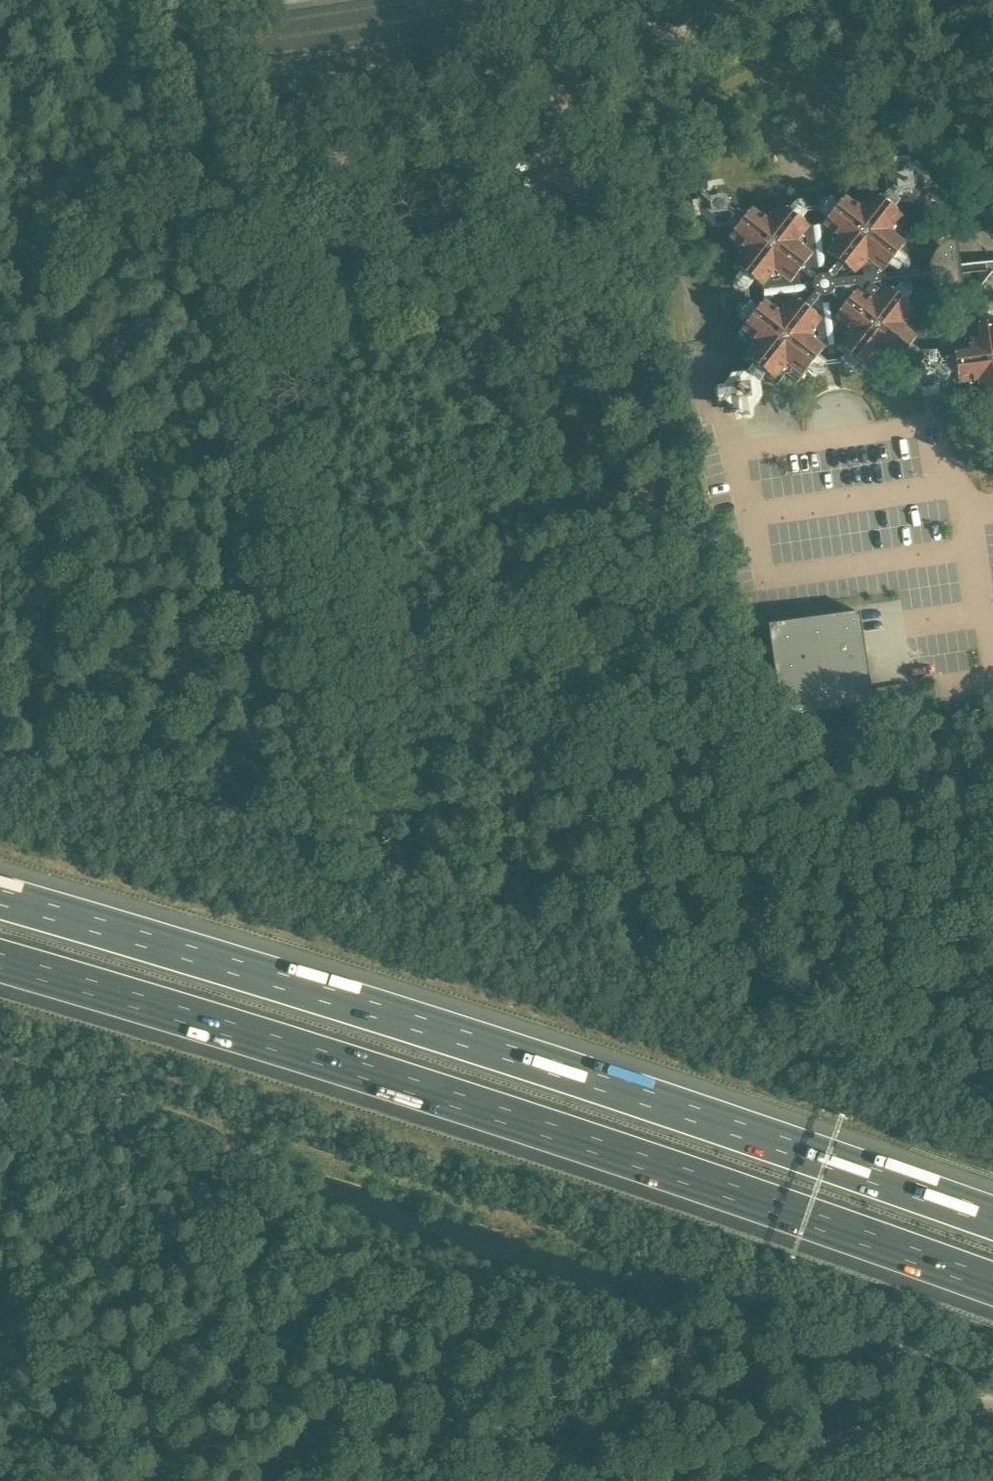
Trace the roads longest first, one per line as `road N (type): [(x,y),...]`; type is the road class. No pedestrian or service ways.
road 1 (motorway): [(0,962),(794,1214),(992,1287)]
road 2 (motorway): [(992,1221),(418,1025),(0,899)]
road 3 (track): [(315,582),(233,193)]
road 4 (track): [(565,42),(445,95),(352,149),(233,193)]
road 5 (unclassified): [(732,1480),(930,1411),(959,1406),(992,1414)]
road 6 (track): [(0,266),(233,193)]
road 7 (track): [(233,193),(192,0)]

